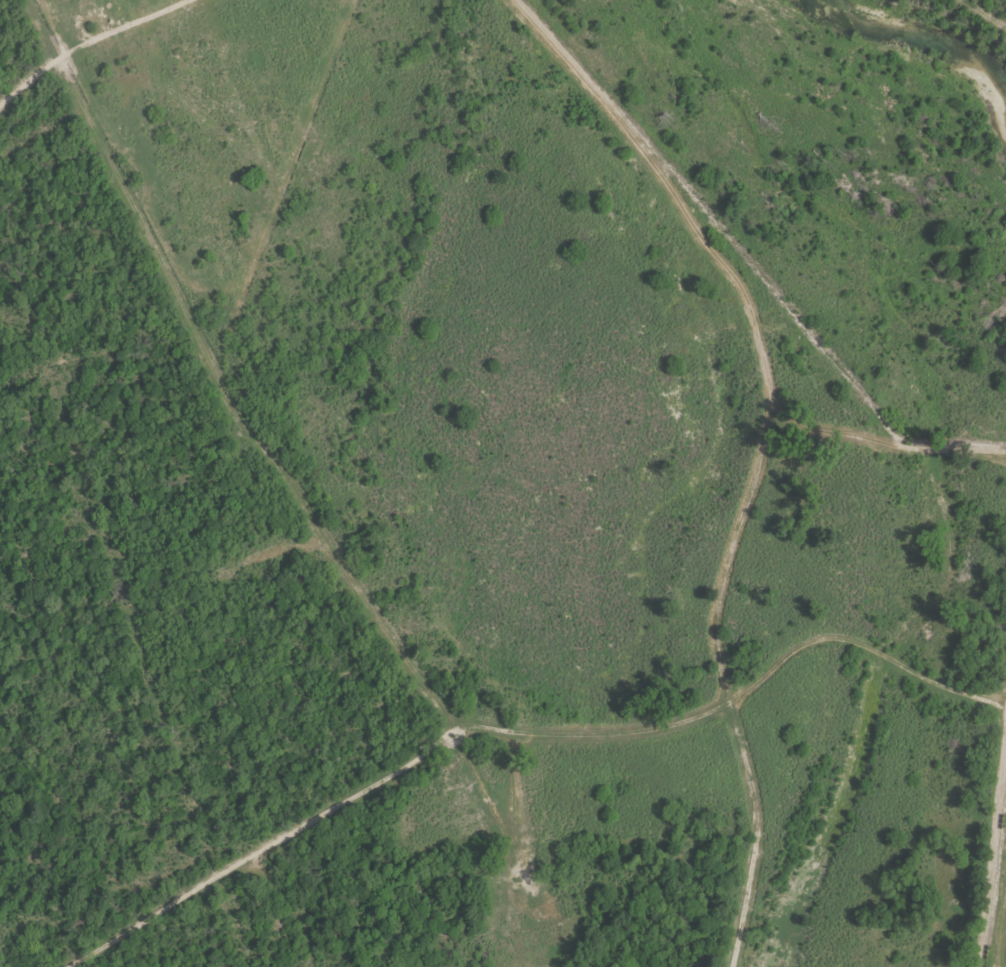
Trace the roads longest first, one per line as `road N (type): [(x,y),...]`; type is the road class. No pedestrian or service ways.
road 1 (residential): [(1005,698),(815,640),(676,725),(502,734),(452,709),(406,656),(325,515),(224,378),(35,0)]
road 2 (residential): [(474,720),(455,745),(87,966)]

